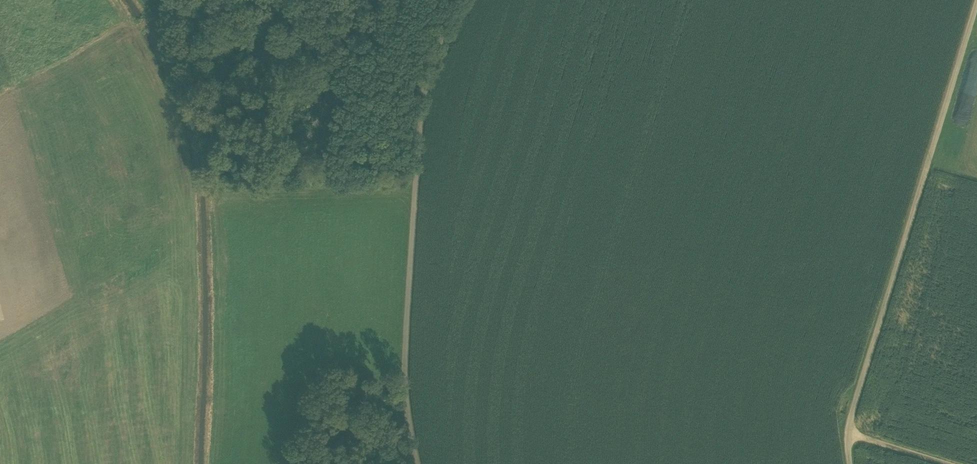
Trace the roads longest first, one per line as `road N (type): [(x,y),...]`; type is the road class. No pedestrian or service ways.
road 1 (track): [(850,463),(845,434),(976,1)]
road 2 (unclassified): [(417,463),(404,380),(421,114),(430,64),(464,0)]

